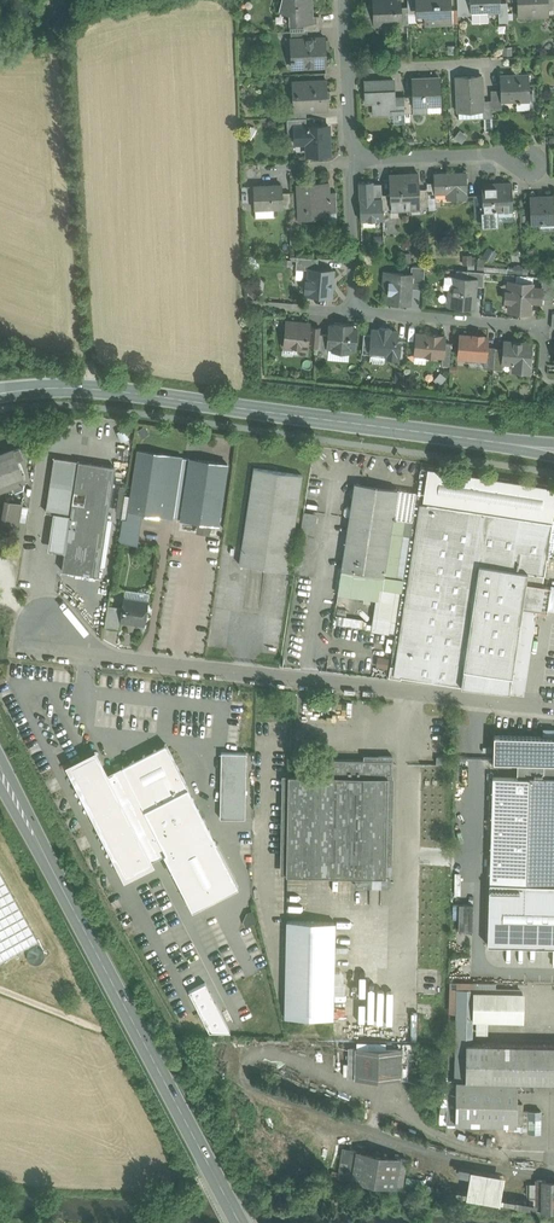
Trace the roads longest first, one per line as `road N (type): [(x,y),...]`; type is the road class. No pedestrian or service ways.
road 1 (unclassified): [(48,629),(66,647),(142,664),(553,706)]
road 2 (primary): [(0,766),(241,1222)]
road 3 (secondary): [(440,435),(90,390),(0,394)]
road 4 (residential): [(354,313),(543,326)]
road 5 (residential): [(537,162),(499,154),(349,160)]
road 6 (residential): [(349,160),(354,313)]
road 7 (residential): [(346,69),(487,63)]

